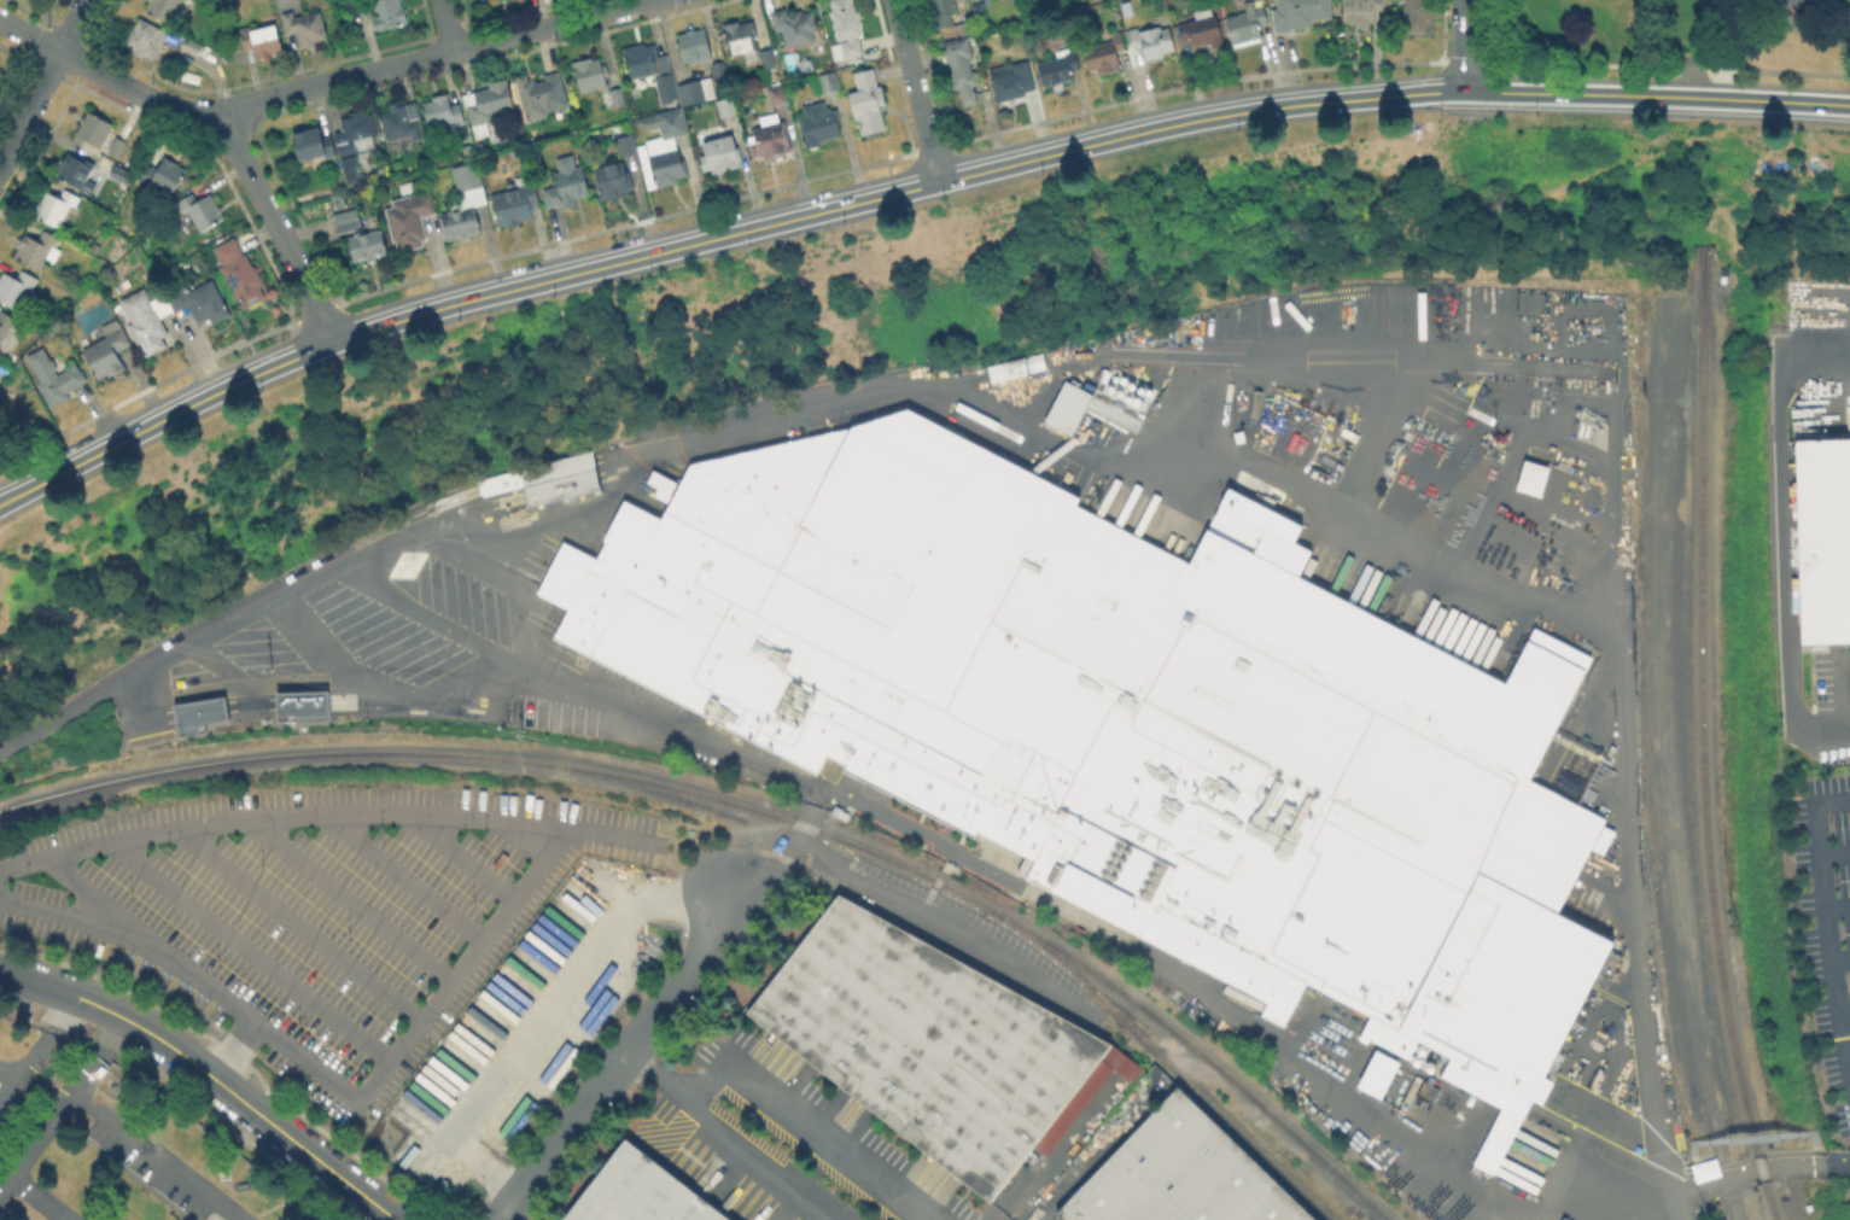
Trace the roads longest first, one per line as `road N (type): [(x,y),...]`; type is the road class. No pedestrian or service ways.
road 1 (secondary): [(1849,104),(1446,91),(1165,124),(472,298),(326,343),(0,502)]
road 2 (residential): [(662,0),(198,112),(158,103),(0,21)]
road 3 (tertiary): [(395,1219),(151,1033),(4,973)]
road 4 (residential): [(726,885),(704,948),(494,1219)]
road 5 (residential): [(326,343),(298,265),(220,110)]
road 6 (residential): [(0,167),(87,0)]
road 7 (residential): [(938,181),(894,0)]

